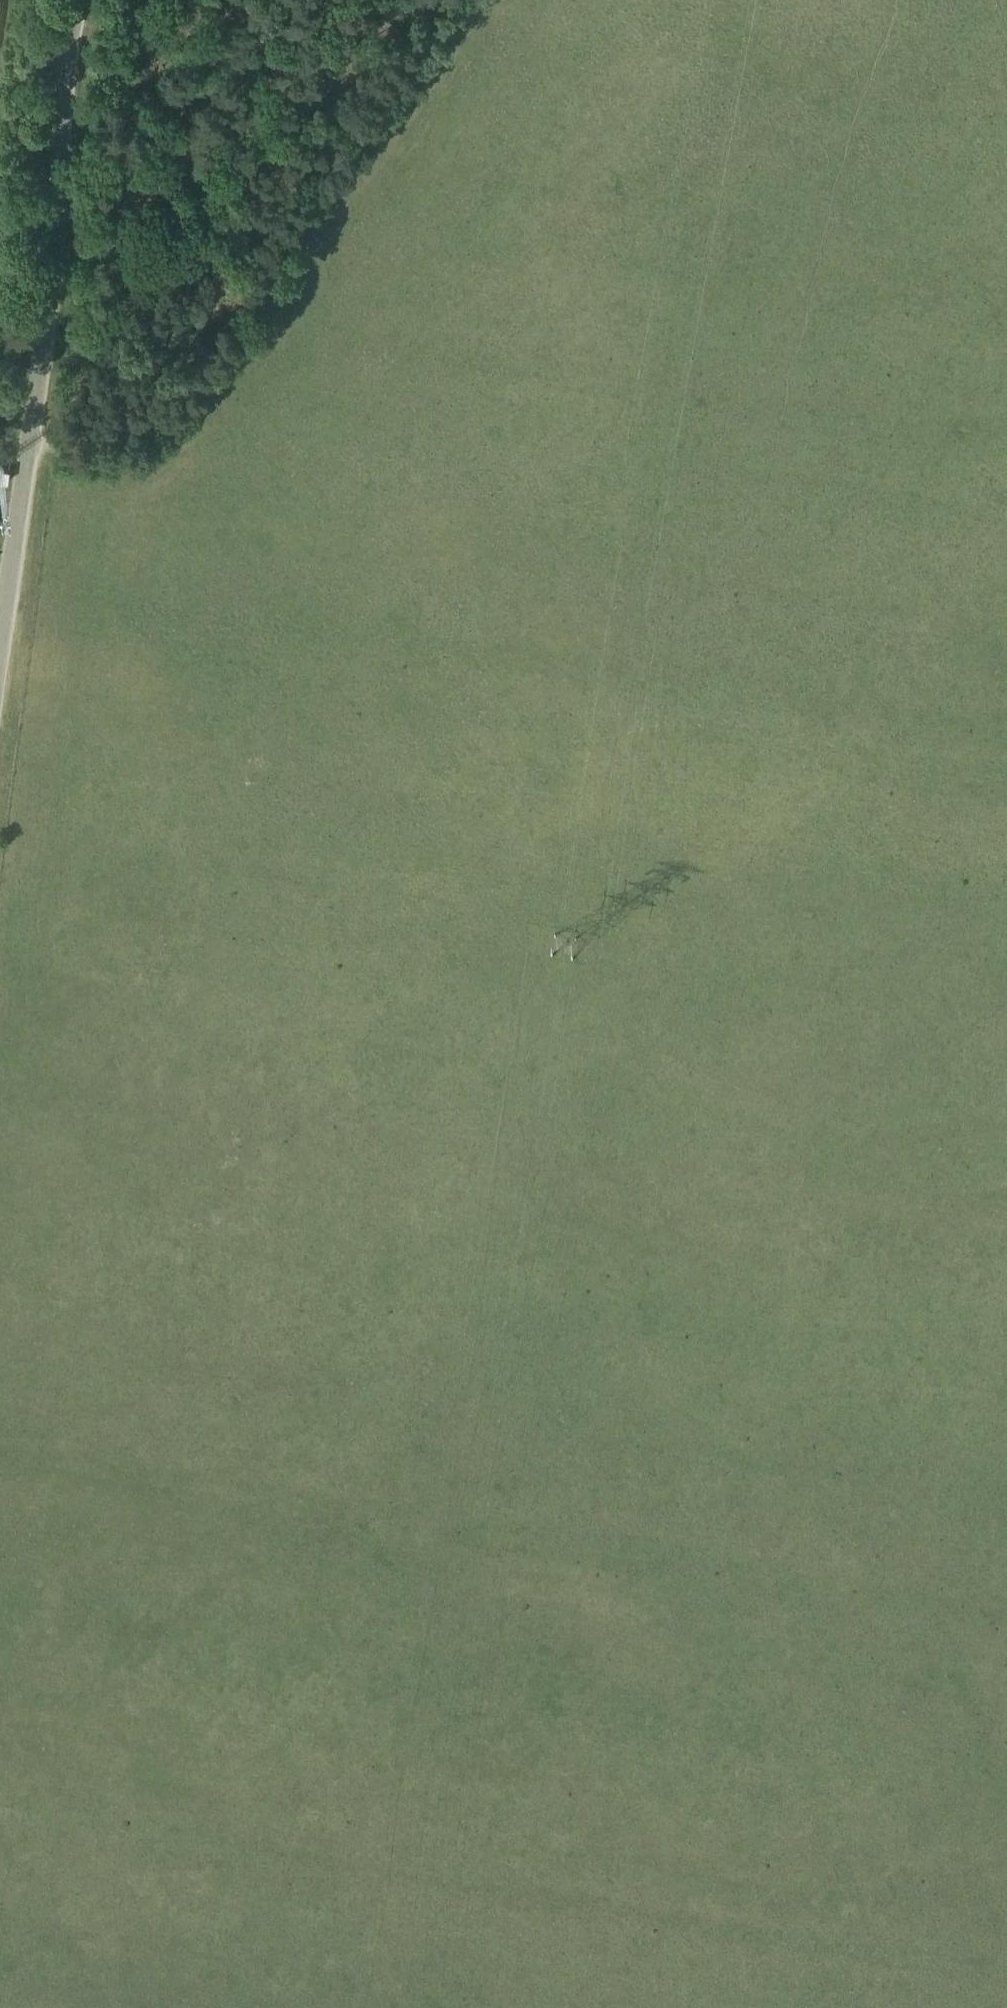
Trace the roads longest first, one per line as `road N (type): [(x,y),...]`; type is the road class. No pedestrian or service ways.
road 1 (unclassified): [(0,632),(82,0)]

